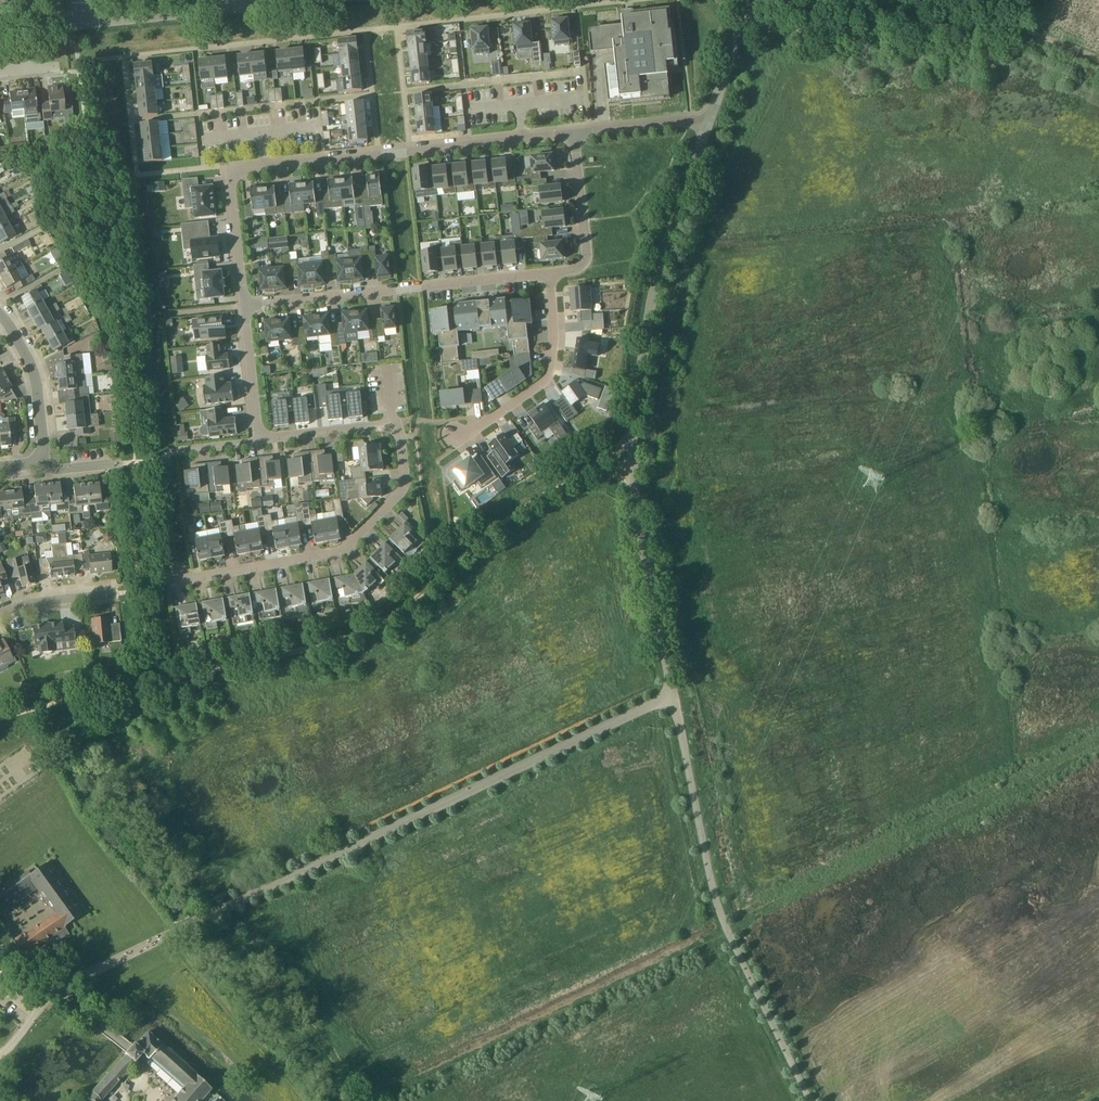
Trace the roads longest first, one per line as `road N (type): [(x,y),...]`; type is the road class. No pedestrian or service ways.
road 1 (unclassified): [(811,1100),(727,929),(634,489),(634,428),(653,298),(710,122)]
road 2 (track): [(0,719),(364,634),(634,428)]
road 3 (residential): [(245,305),(231,185),(239,170),(573,134)]
road 4 (track): [(1098,749),(727,929)]
road 5 (track): [(371,1100),(727,929)]
road 6 (track): [(1098,62),(1031,34),(975,26),(740,28)]
road 7 (residential): [(181,579),(345,549),(403,488),(396,427)]
road 8 (residential): [(245,305),(549,273)]
road 9 (unclassified): [(80,24),(306,0)]
road 10 (residential): [(455,436),(548,376),(549,273)]
road 11 (residential): [(549,273),(576,269),(586,256),(573,134)]
road 12 (residential): [(38,462),(34,370),(0,316)]
road 13 (unclassified): [(710,122),(740,28),(767,0)]
road 14 (residential): [(573,134),(710,122)]
road 15 (residential): [(261,440),(245,305)]
road 16 (residential): [(261,440),(396,427)]
road 17 (residential): [(118,594),(0,613)]

